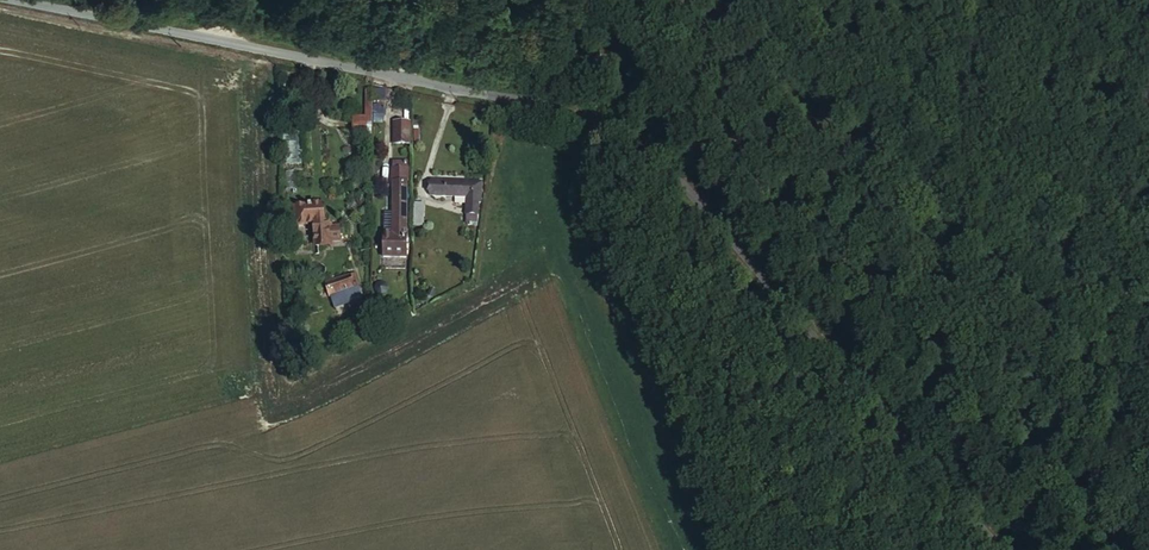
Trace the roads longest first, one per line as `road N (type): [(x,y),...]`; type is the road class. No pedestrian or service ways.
road 1 (residential): [(1012,549),(631,142),(596,122),(16,0)]

